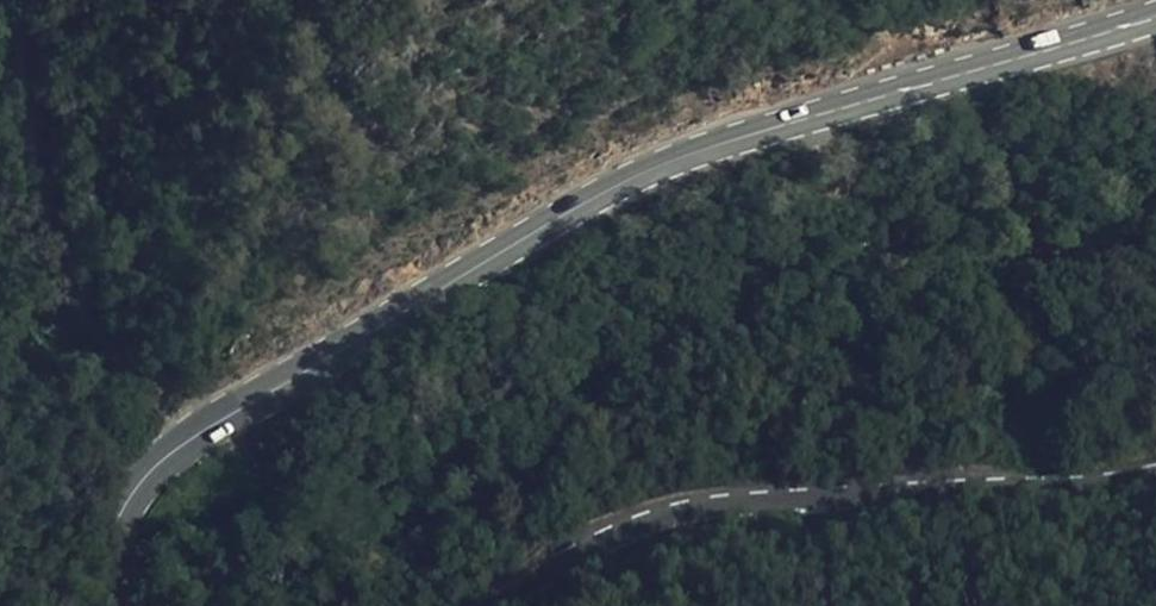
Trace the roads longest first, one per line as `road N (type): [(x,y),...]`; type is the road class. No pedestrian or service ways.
road 1 (secondary): [(1155,9),(696,161),(390,315),(214,419),(156,465),(115,531),(112,605)]
road 2 (secondary): [(515,605),(579,566),(705,520),(1155,478)]
road 3 (track): [(214,419),(174,407),(91,346),(42,185),(32,0)]

